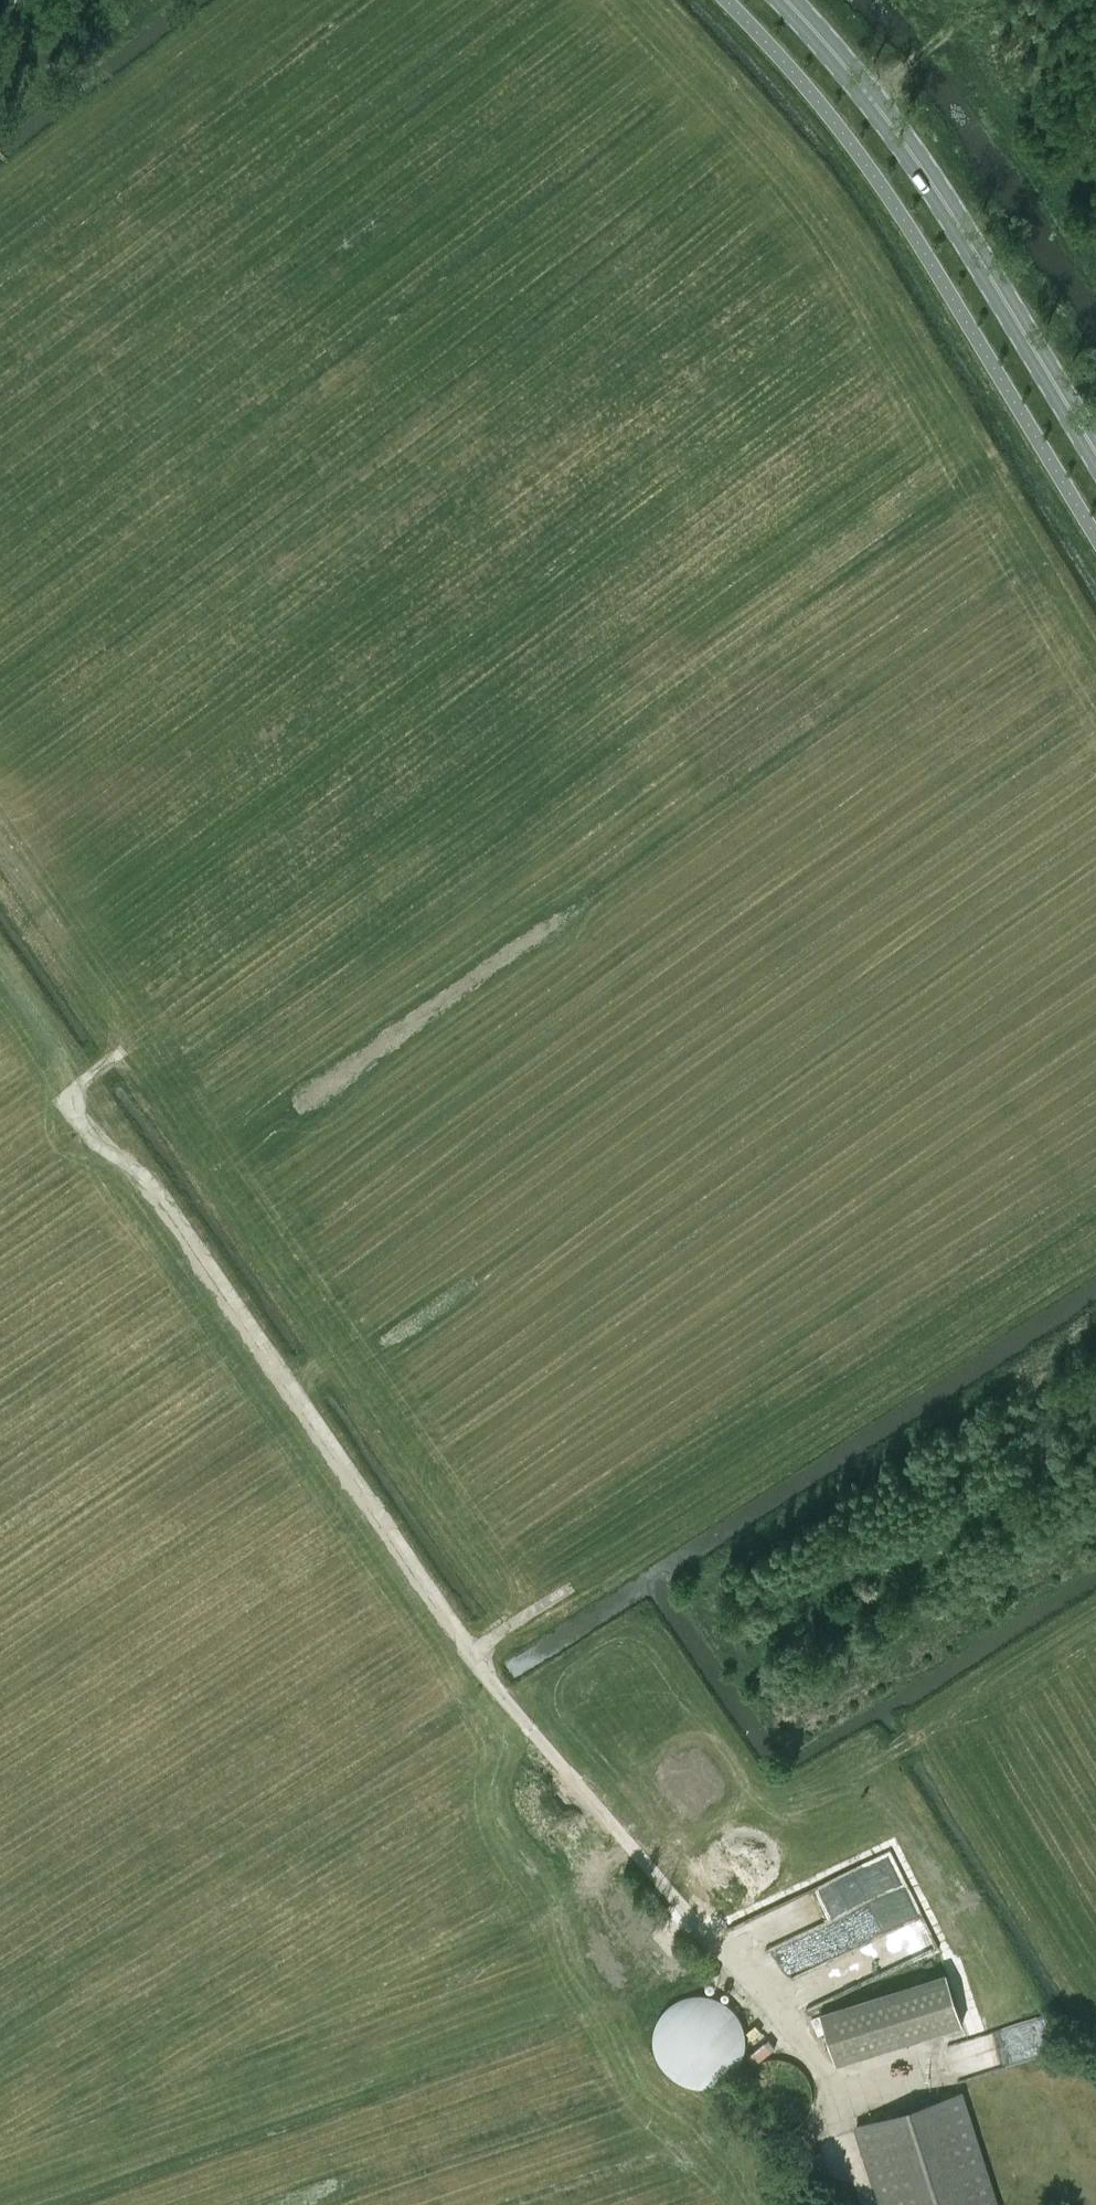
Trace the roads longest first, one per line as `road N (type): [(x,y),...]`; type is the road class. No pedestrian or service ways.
road 1 (secondary): [(1095,458),(894,128),(783,0)]

